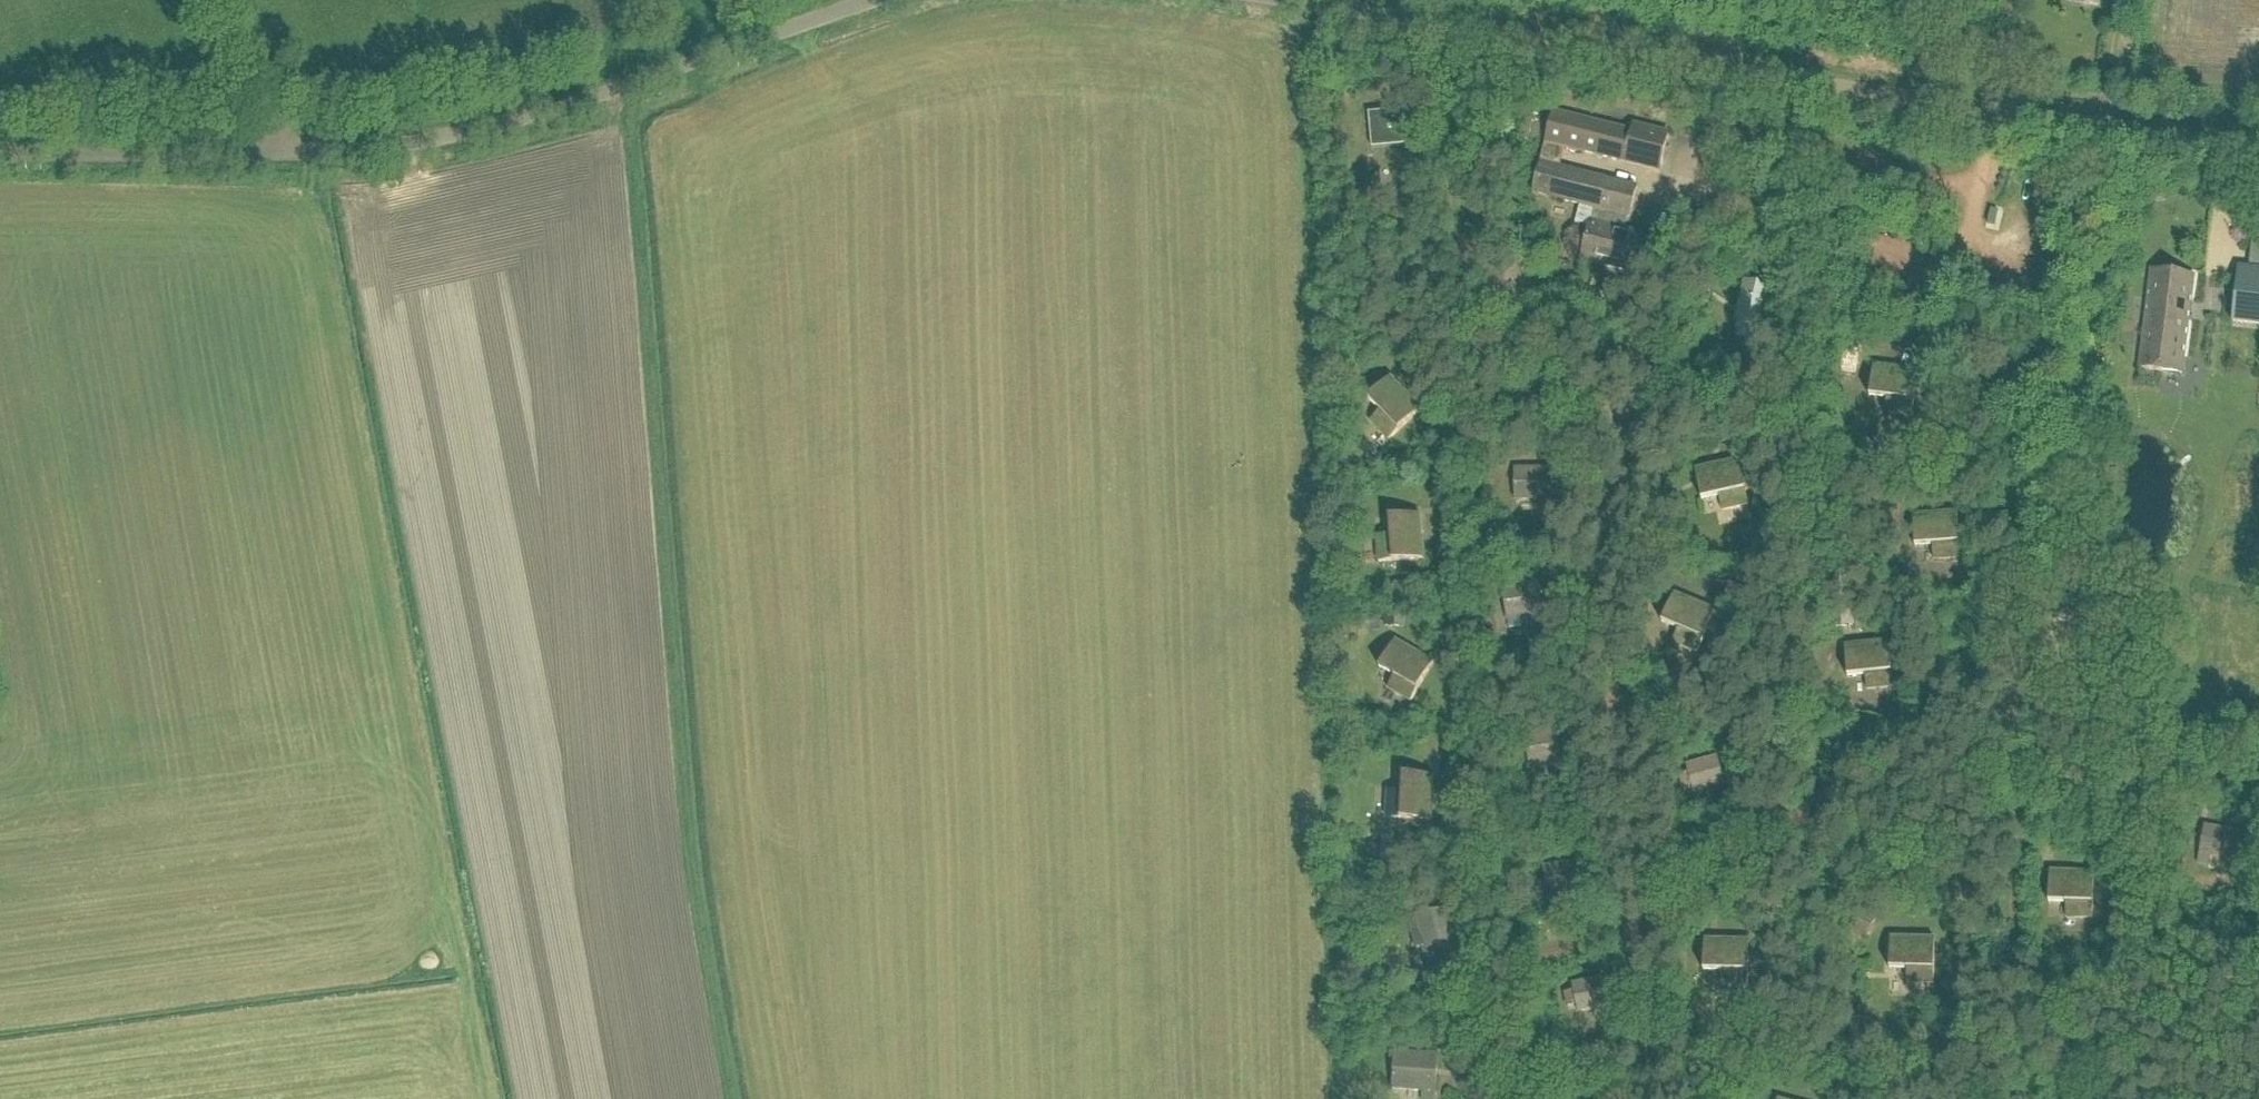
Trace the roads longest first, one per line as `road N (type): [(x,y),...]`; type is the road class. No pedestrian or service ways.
road 1 (track): [(1668,61),(1670,96),(1687,122),(1685,195),(1696,233),(1631,569),(1625,915),(1580,918),(1543,935),(1490,978),(1474,1045),(1479,1098)]
road 2 (unclassified): [(2258,153),(1256,0)]
road 3 (track): [(2033,700),(2010,690),(1942,705),(1881,741),(1717,876),(1625,915),(1646,1098)]
road 4 (unclassified): [(884,0),(454,136),(283,153)]
road 5 (track): [(1998,114),(1961,284),(1963,315),(1997,364),(2024,457),(2027,569),(2043,651),(2033,700)]
road 6 (track): [(2033,700),(1995,973),(2018,1015),(2080,1048),(2110,1077),(2117,1098)]
road 7 (track): [(1685,195),(1737,182),(1848,198),(1918,250),(1966,259),(2011,259),(2042,200)]
road 8 (unclassified): [(0,157),(283,153)]
road 9 (track): [(2033,700),(2191,763),(2258,769)]
road 10 (unclassified): [(283,153),(273,106),(226,0)]

